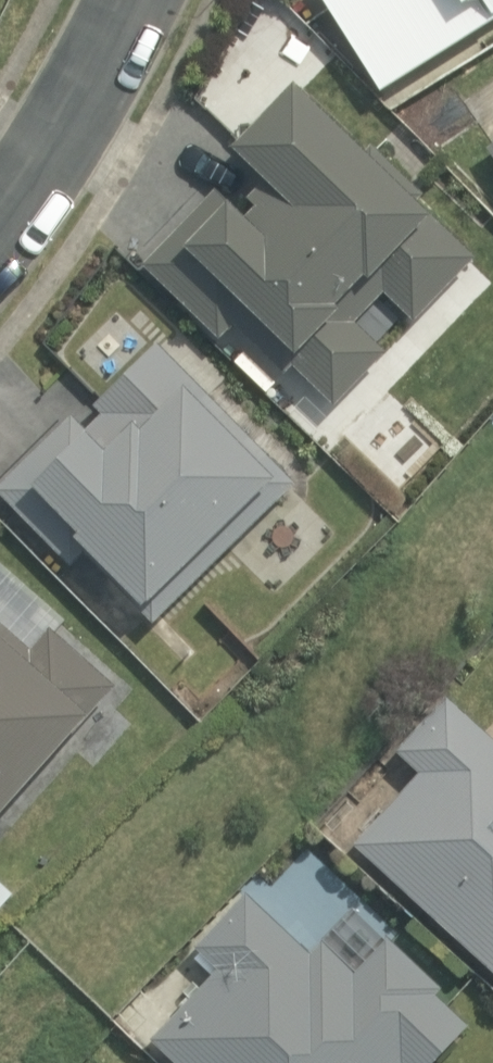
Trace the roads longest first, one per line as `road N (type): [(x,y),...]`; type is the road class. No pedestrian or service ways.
road 1 (residential): [(0,237),(81,148),(153,0)]

